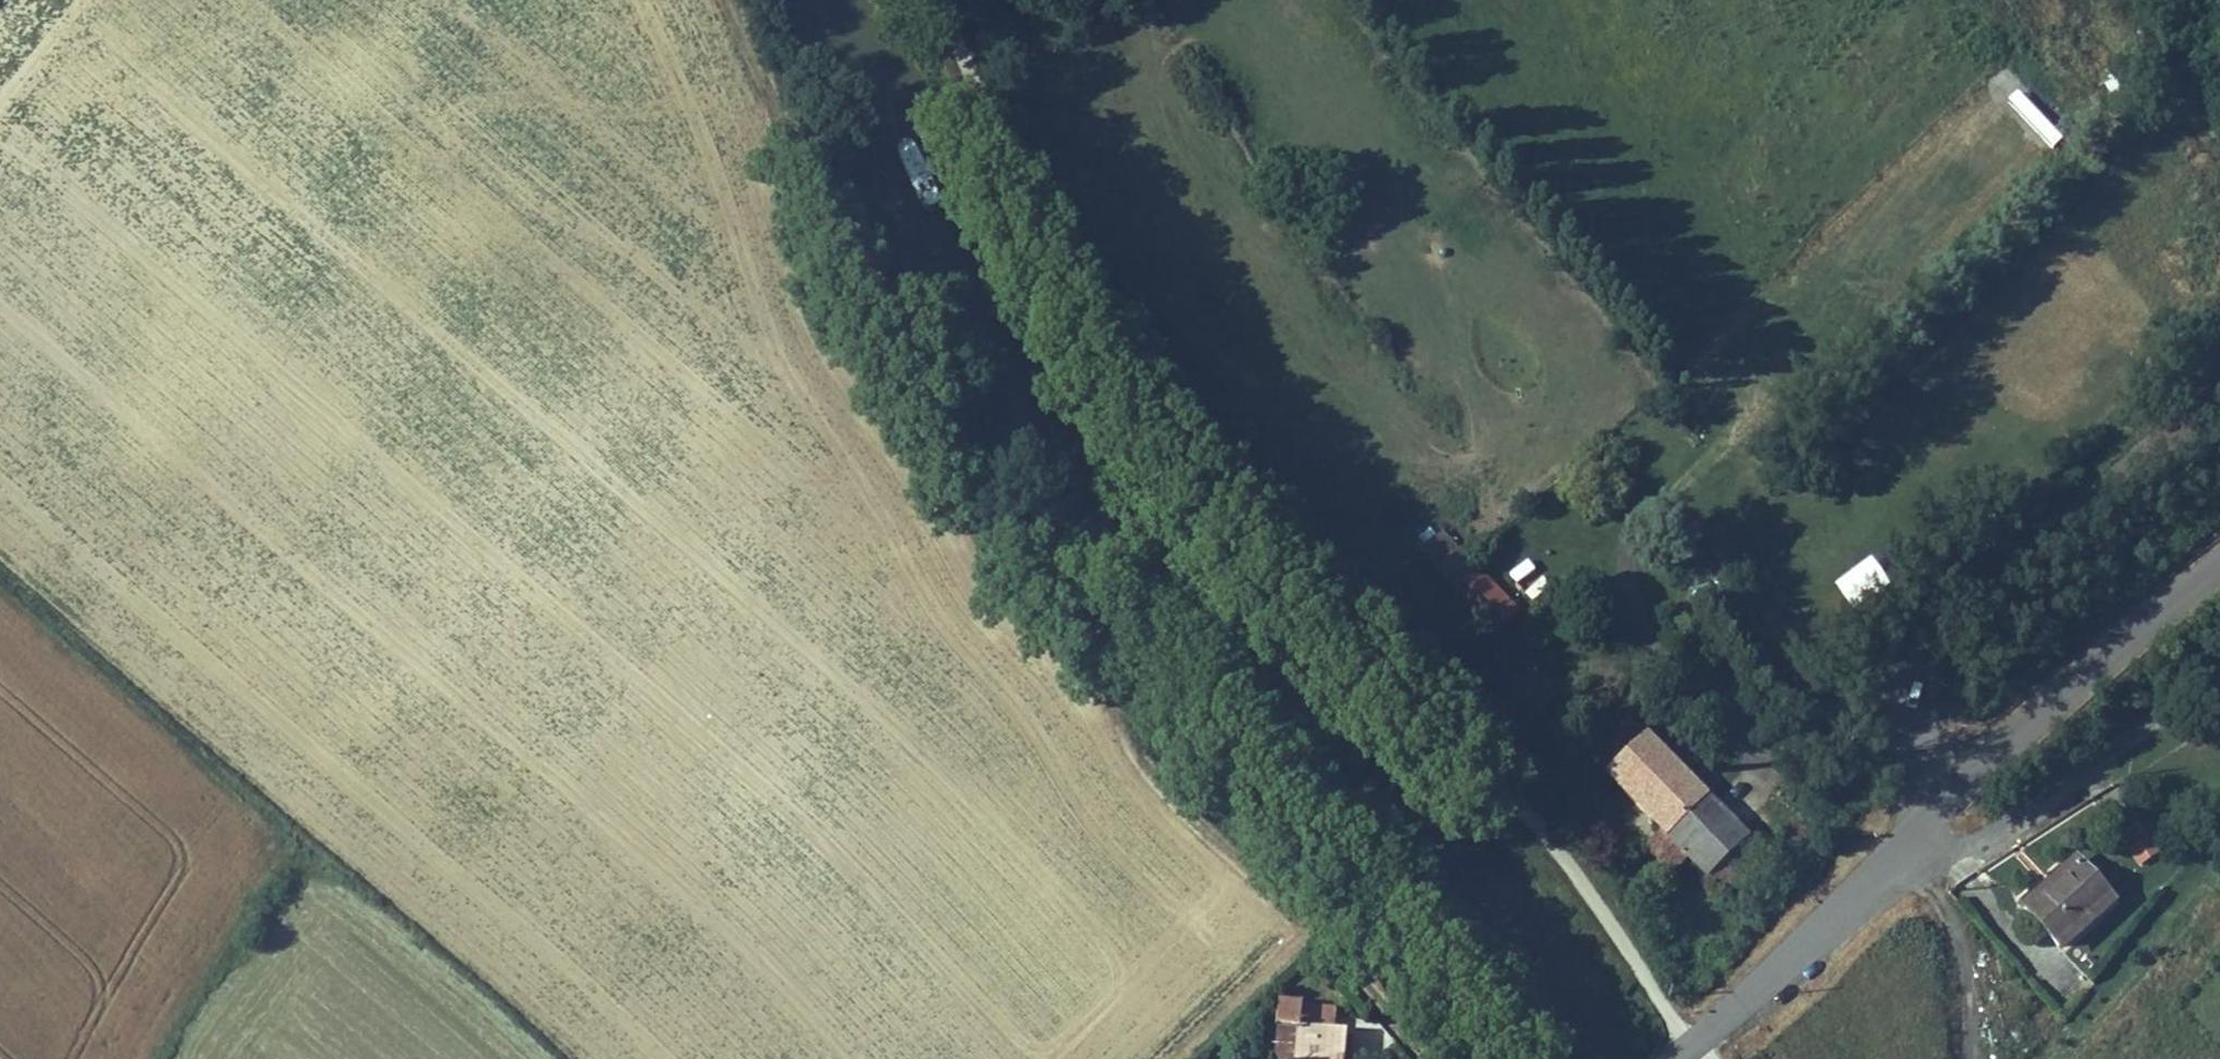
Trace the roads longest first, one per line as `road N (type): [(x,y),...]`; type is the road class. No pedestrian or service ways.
road 1 (tertiary): [(1880,883),(1953,799),(2219,573)]
road 2 (unclassified): [(1880,883),(2219,680)]
road 3 (tertiary): [(1685,1047),(1880,883)]

